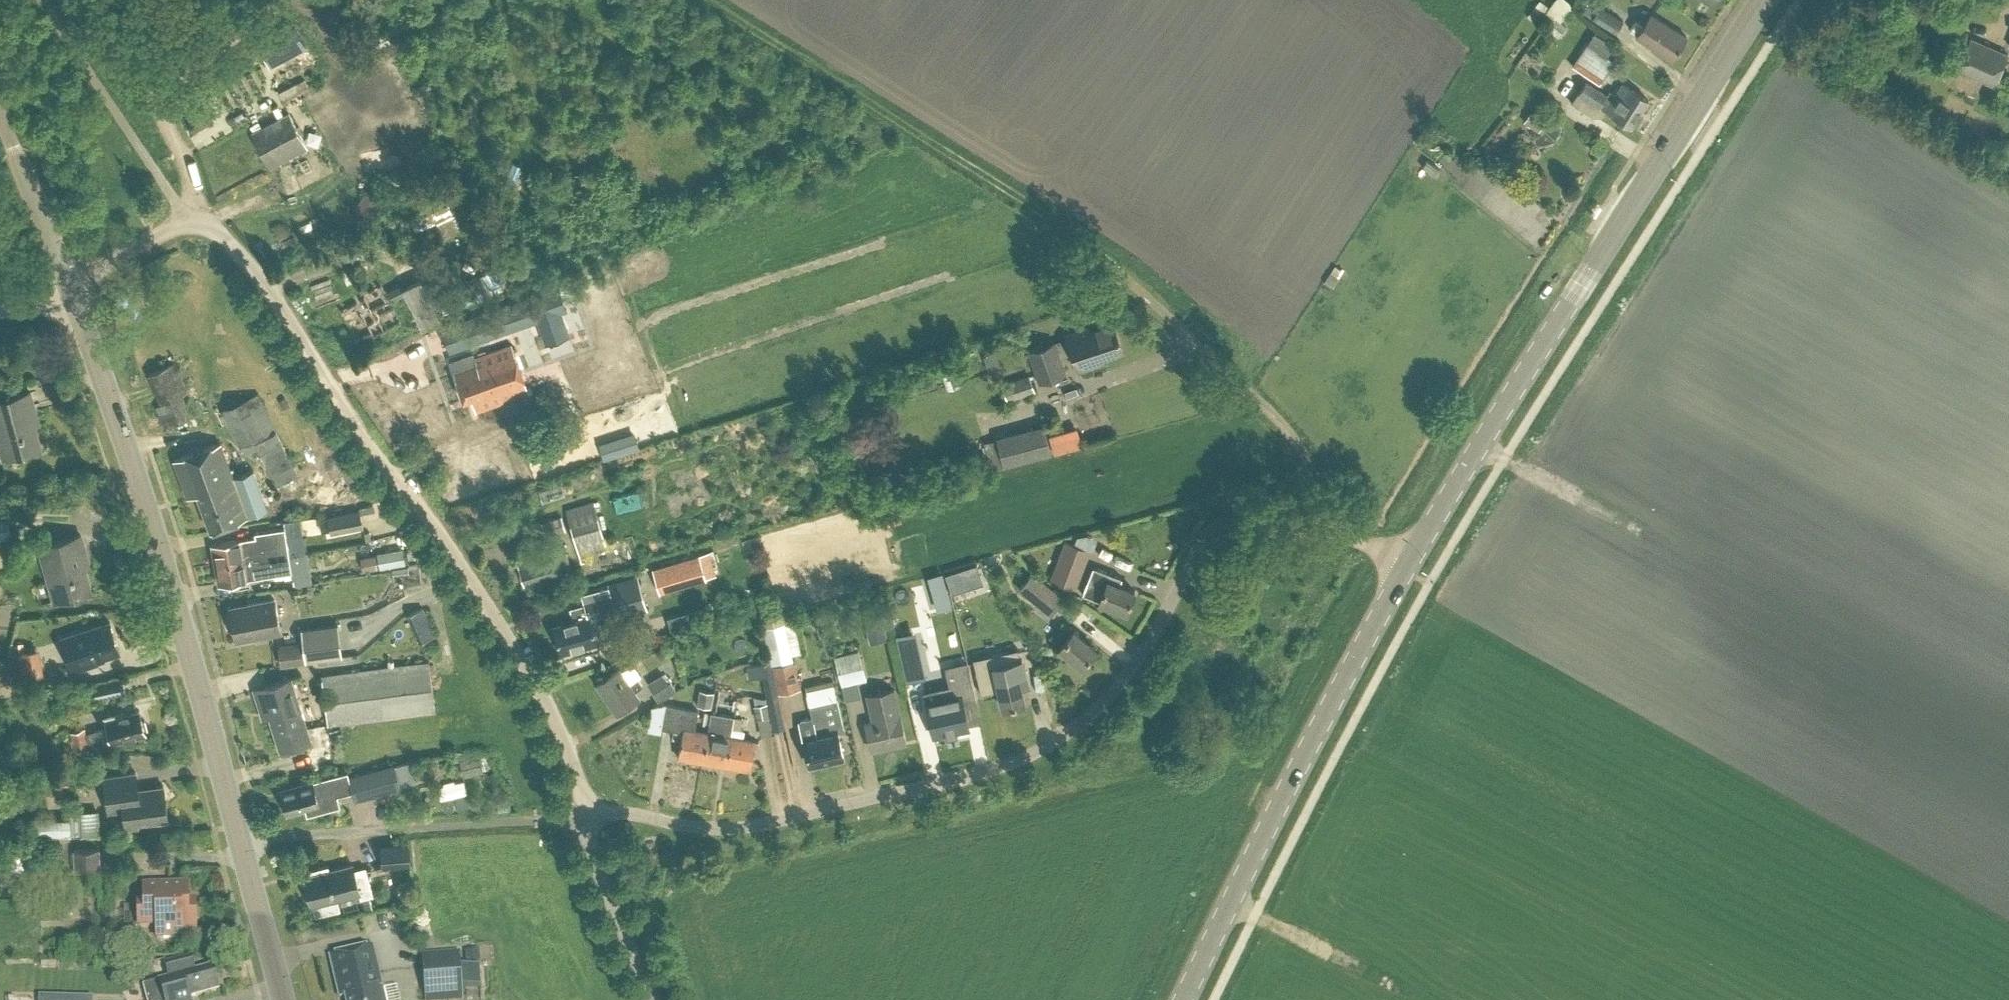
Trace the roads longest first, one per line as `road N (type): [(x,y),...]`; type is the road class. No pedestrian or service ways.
road 1 (residential): [(577,813),(738,826),(1014,760),(1055,739),(1106,698),(1214,532),(1239,521),(1343,535)]
road 2 (residential): [(577,813),(580,778),(548,705),(420,501),(224,238),(204,223),(159,231),(69,289)]
road 3 (secondary): [(1404,567),(1763,0)]
road 4 (track): [(1184,334),(1044,214),(703,0)]
road 5 (tertiary): [(241,844),(162,557),(69,289)]
road 6 (secondary): [(1184,999),(1404,567)]
road 7 (residential): [(241,844),(577,813)]
road 8 (track): [(291,0),(183,76),(173,95),(171,112),(204,223)]
road 9 (unclassified): [(1343,535),(1293,438),(1184,334)]
road 10 (residential): [(577,813),(653,999)]
road 11 (tertiary): [(69,289),(50,223),(0,111)]
road 12 (tertiary): [(282,999),(241,844)]

